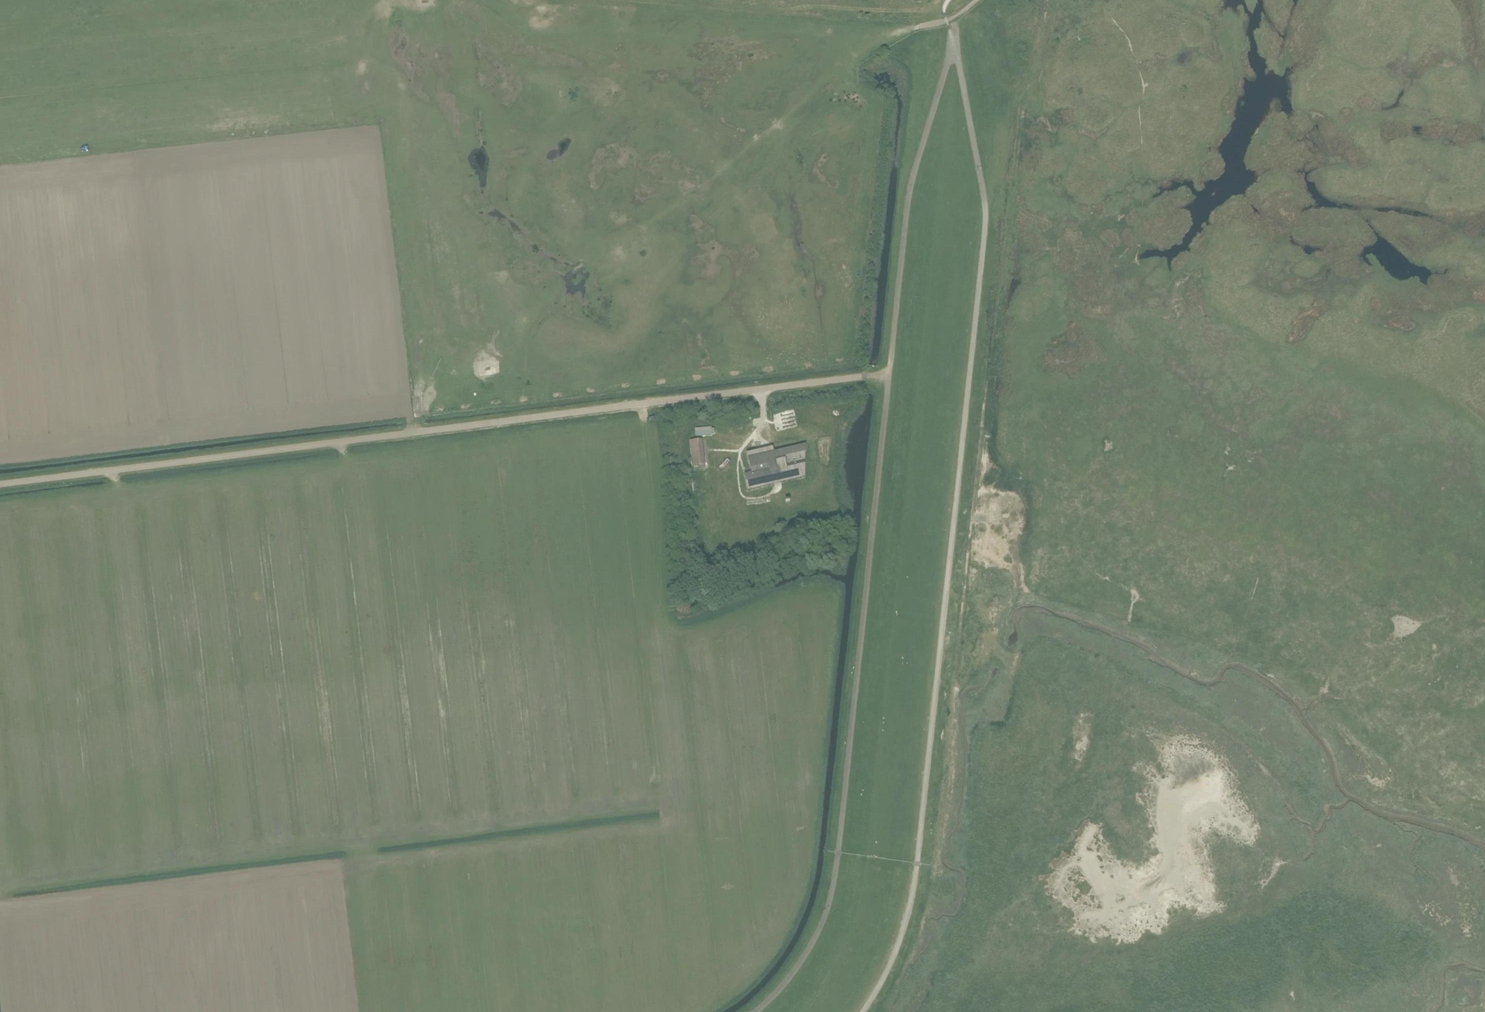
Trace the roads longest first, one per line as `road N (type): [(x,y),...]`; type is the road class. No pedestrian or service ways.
road 1 (unclassified): [(0,484),(889,374)]

